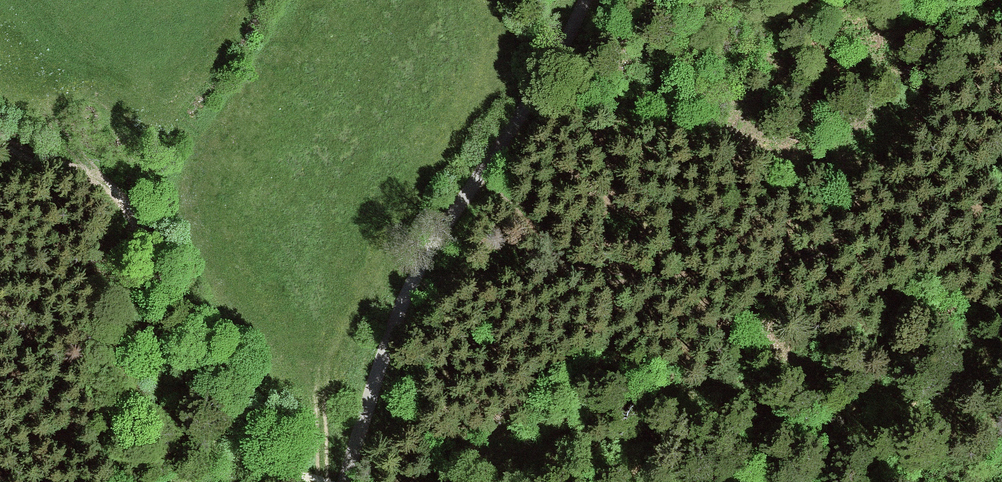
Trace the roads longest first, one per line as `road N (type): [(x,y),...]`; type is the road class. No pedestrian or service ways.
road 1 (track): [(429,273),(567,223),(745,214),(872,182),(988,134),(1001,117)]
road 2 (unclassified): [(578,0),(429,273),(336,481)]
road 3 (track): [(326,481),(267,422),(197,305),(121,207),(0,135)]

